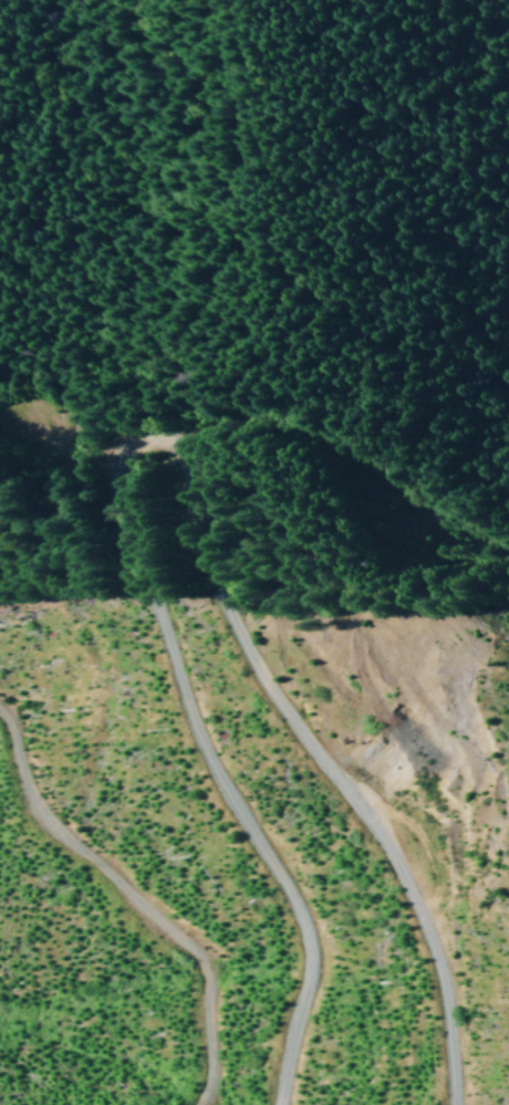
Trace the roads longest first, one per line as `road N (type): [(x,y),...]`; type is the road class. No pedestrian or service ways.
road 1 (track): [(452,1104),(439,974),(419,918),(395,868),(262,699),(195,559),(167,457),(155,441),(137,439),(111,454),(104,473),(111,530),(193,746),(260,861),(290,950),(294,1018),(273,1104)]
road 2 (track): [(155,441),(202,423),(254,419),(293,435),(401,505),(468,555),(499,596),(491,619),(457,659)]
road 3 (track): [(186,1104),(199,1082),(204,1046),(188,969),(29,796),(0,744)]
road 4 (track): [(111,530),(0,429)]

